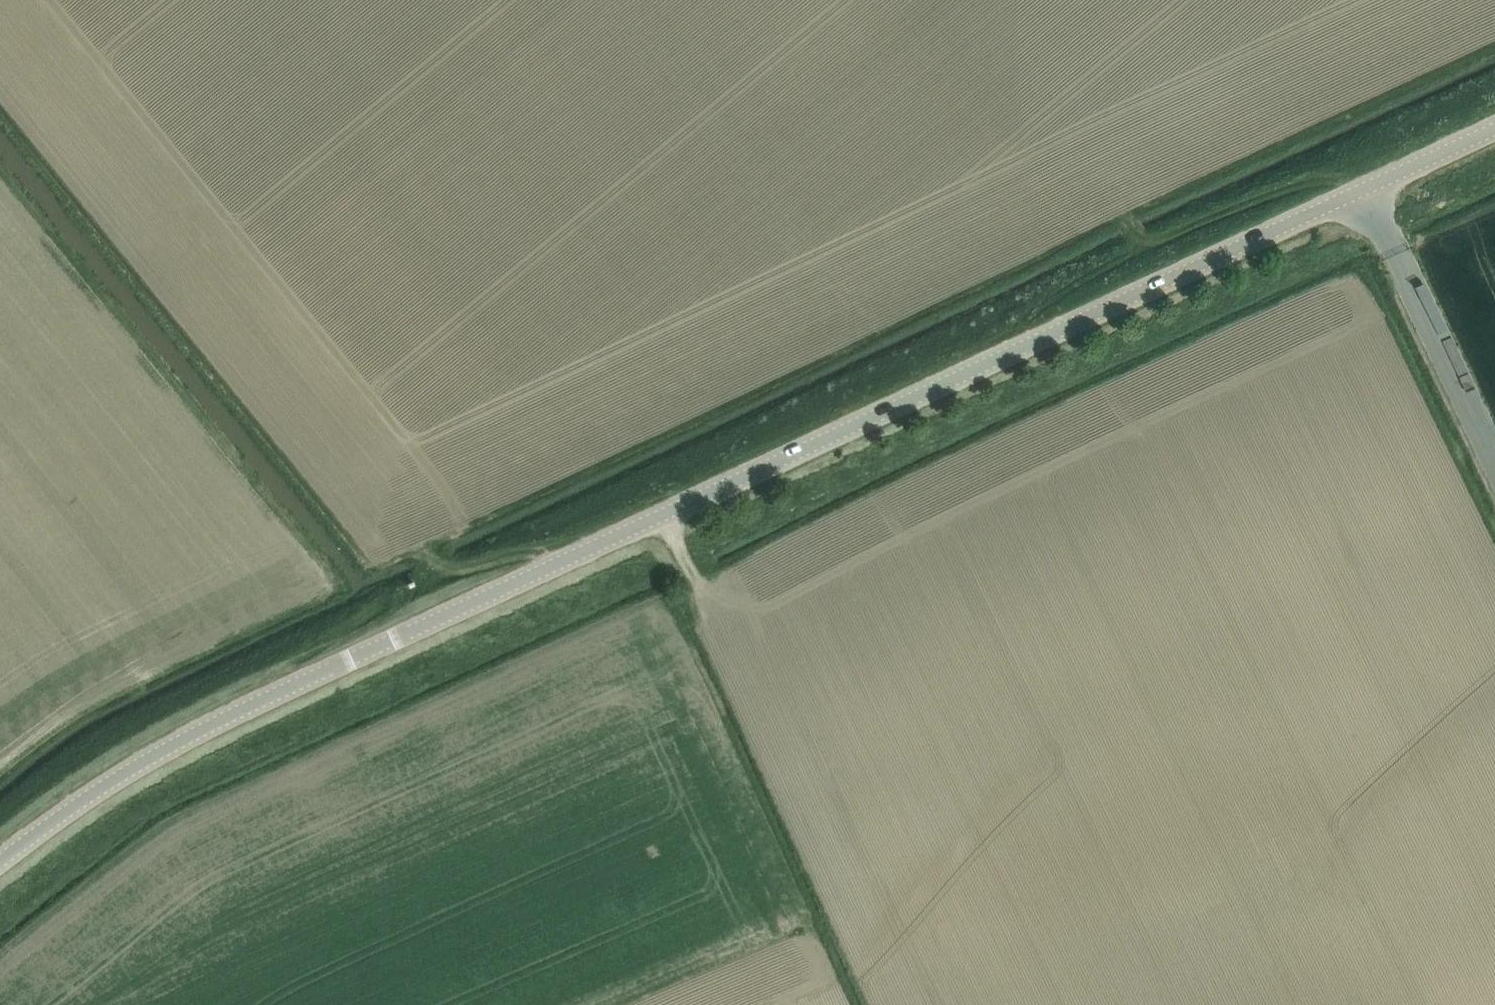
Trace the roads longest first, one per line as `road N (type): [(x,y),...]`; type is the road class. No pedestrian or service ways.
road 1 (tertiary): [(0,861),(224,715),(1353,197)]
road 2 (unclassified): [(1494,493),(1353,197)]
road 3 (tertiary): [(1353,197),(1494,135)]

